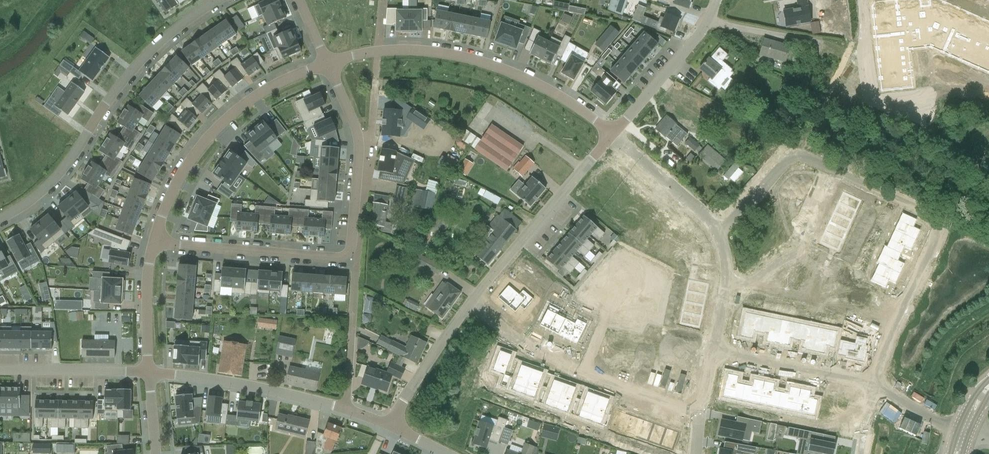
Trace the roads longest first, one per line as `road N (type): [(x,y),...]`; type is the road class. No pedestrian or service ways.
road 1 (residential): [(152,243),(345,255),(353,245),(362,147),(327,63)]
road 2 (residential): [(0,217),(55,183),(112,94),(221,0)]
road 3 (residential): [(327,63),(407,50),(482,62),(562,98),(612,135)]
road 4 (residential): [(872,386),(939,219),(838,170)]
road 5 (residential): [(152,243),(191,159),(219,127),(263,92),(327,63)]
road 6 (residential): [(392,426),(278,391),(148,372)]
road 7 (residential): [(474,304),(612,135)]
road 8 (residential): [(615,299),(658,317),(663,286),(608,261),(591,278),(595,290)]
road 9 (residential): [(612,135),(721,0)]
road 10 (residential): [(727,280),(753,282),(803,247),(838,170)]
road 11 (residential): [(713,351),(872,386)]
road 12 (residential): [(838,170),(806,156),(786,158),(720,231)]
road 13 (residential): [(148,372),(0,370)]
road 14 (residential): [(392,426),(474,304)]
road 15 (residential): [(612,135),(720,231)]
road 16 (residential): [(148,372),(152,243)]
road 17 (residential): [(580,372),(474,304)]
road 18 (residential): [(697,410),(580,372)]

